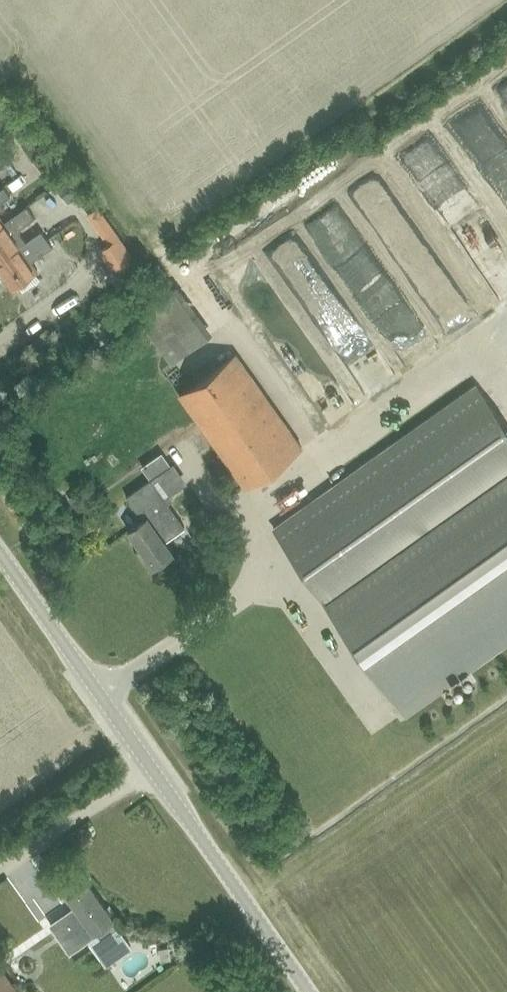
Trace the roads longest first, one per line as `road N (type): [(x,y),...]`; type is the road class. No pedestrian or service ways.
road 1 (unclassified): [(309,991),(0,555)]

